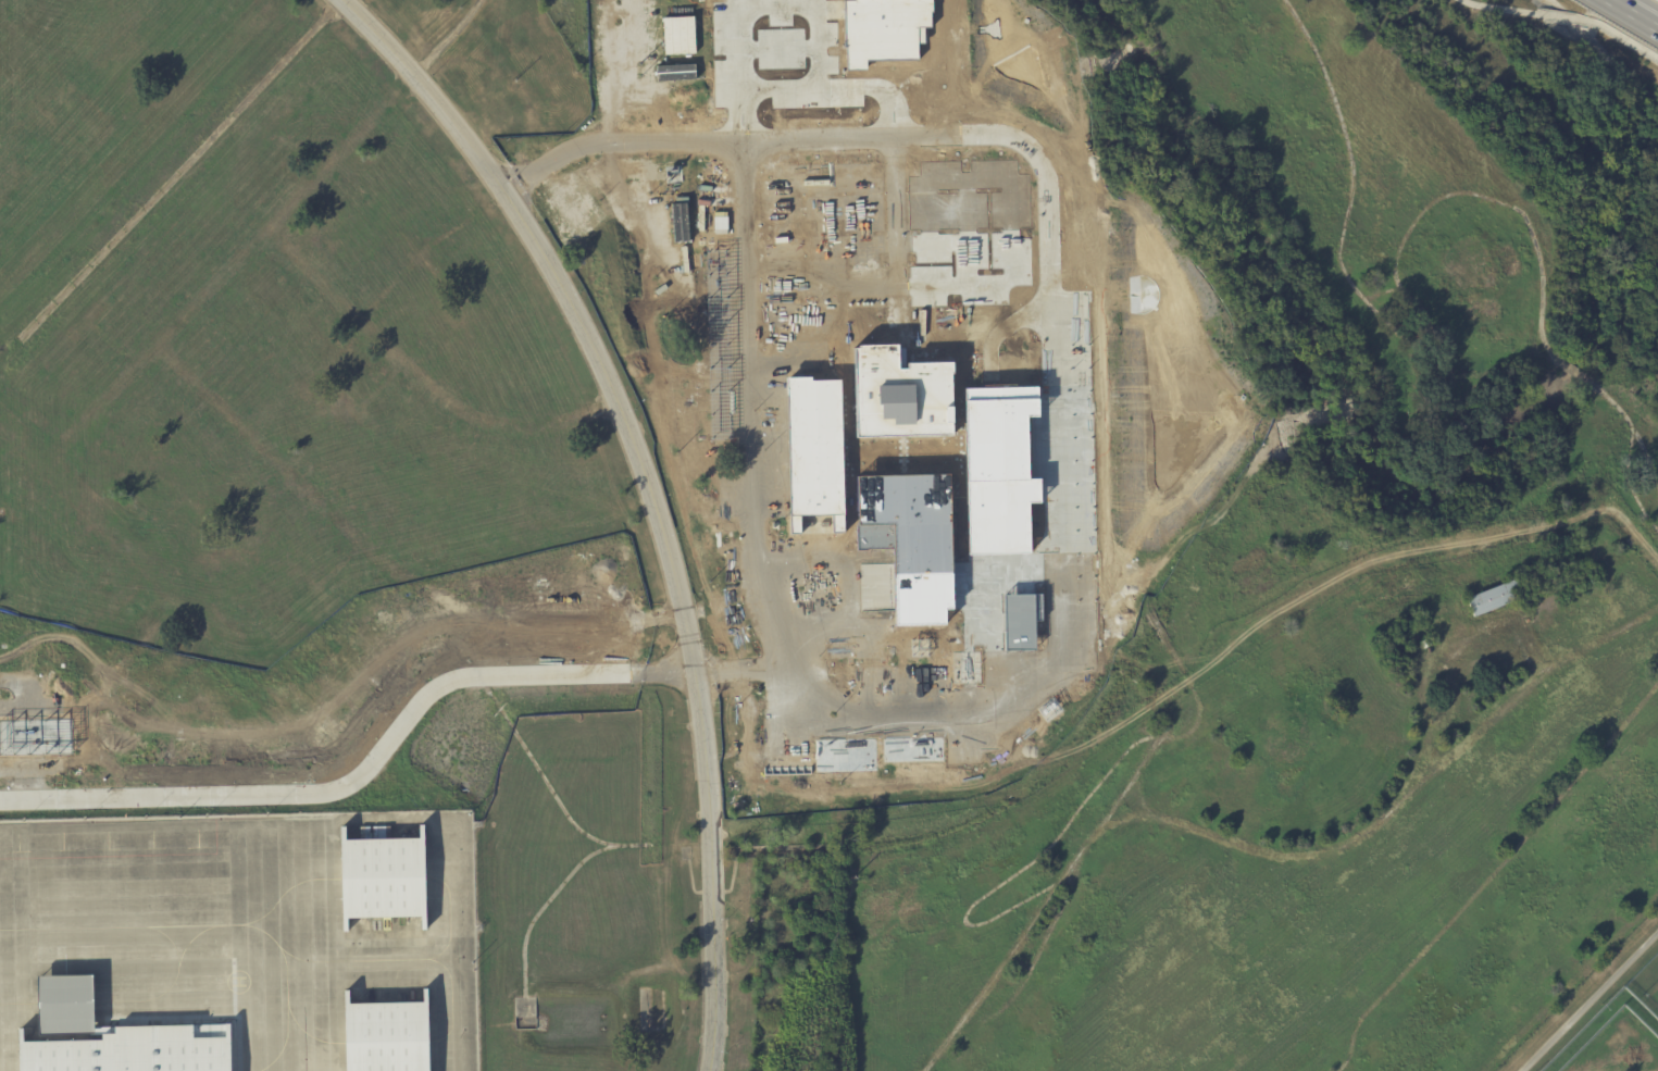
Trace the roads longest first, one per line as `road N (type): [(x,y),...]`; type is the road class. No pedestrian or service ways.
road 1 (residential): [(711,1070),(708,760),(677,587),(635,450),(546,258),(487,167),(346,0)]

